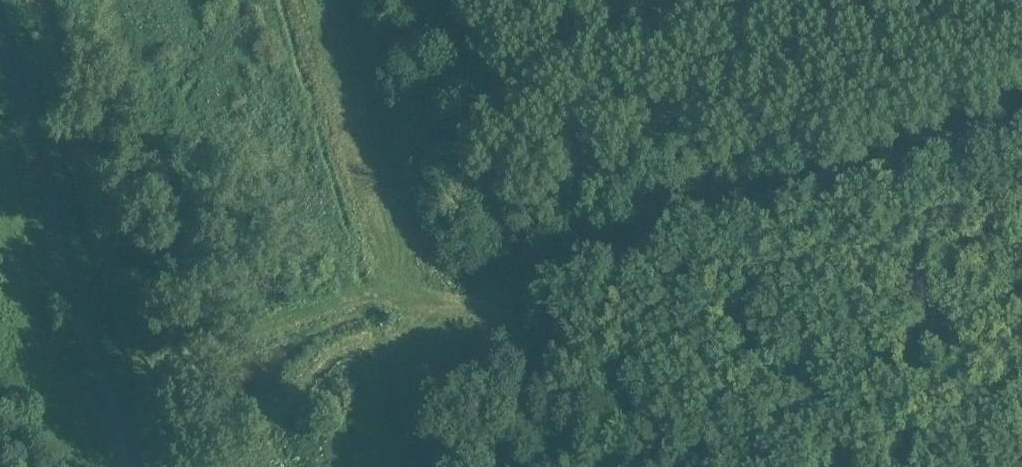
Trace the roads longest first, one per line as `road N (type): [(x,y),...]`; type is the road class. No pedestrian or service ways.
road 1 (track): [(176,466),(36,0)]

